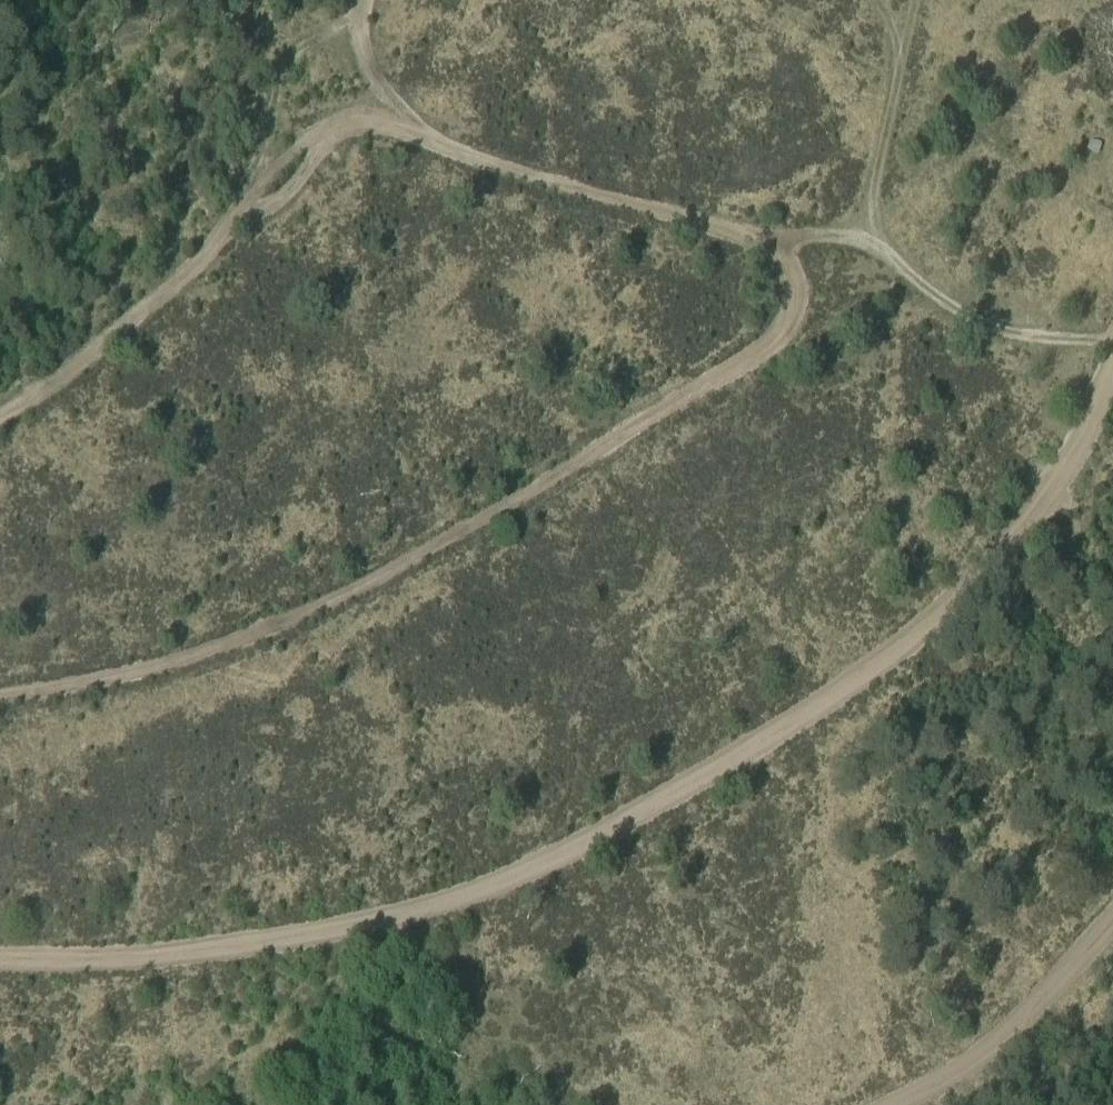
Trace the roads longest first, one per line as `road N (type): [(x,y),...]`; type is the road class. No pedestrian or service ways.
road 1 (track): [(0,696),(219,648),(386,573),(760,353),(787,323),(794,293),(785,264),(762,242),(452,154),(374,121),(347,123),(310,136),(225,230),(165,316),(0,408)]
road 2 (track): [(1112,372),(1091,429),(979,588),(812,718),(707,778),(495,884),(263,943),(0,954)]
road 3 (track): [(769,248),(846,234),(881,245),(926,288),(989,327),(1112,346)]
road 4 (track): [(1112,928),(1061,989),(906,1104)]
road 5 (track): [(236,218),(278,74),(366,0)]
road 6 (track): [(358,8),(360,46),(417,137)]

